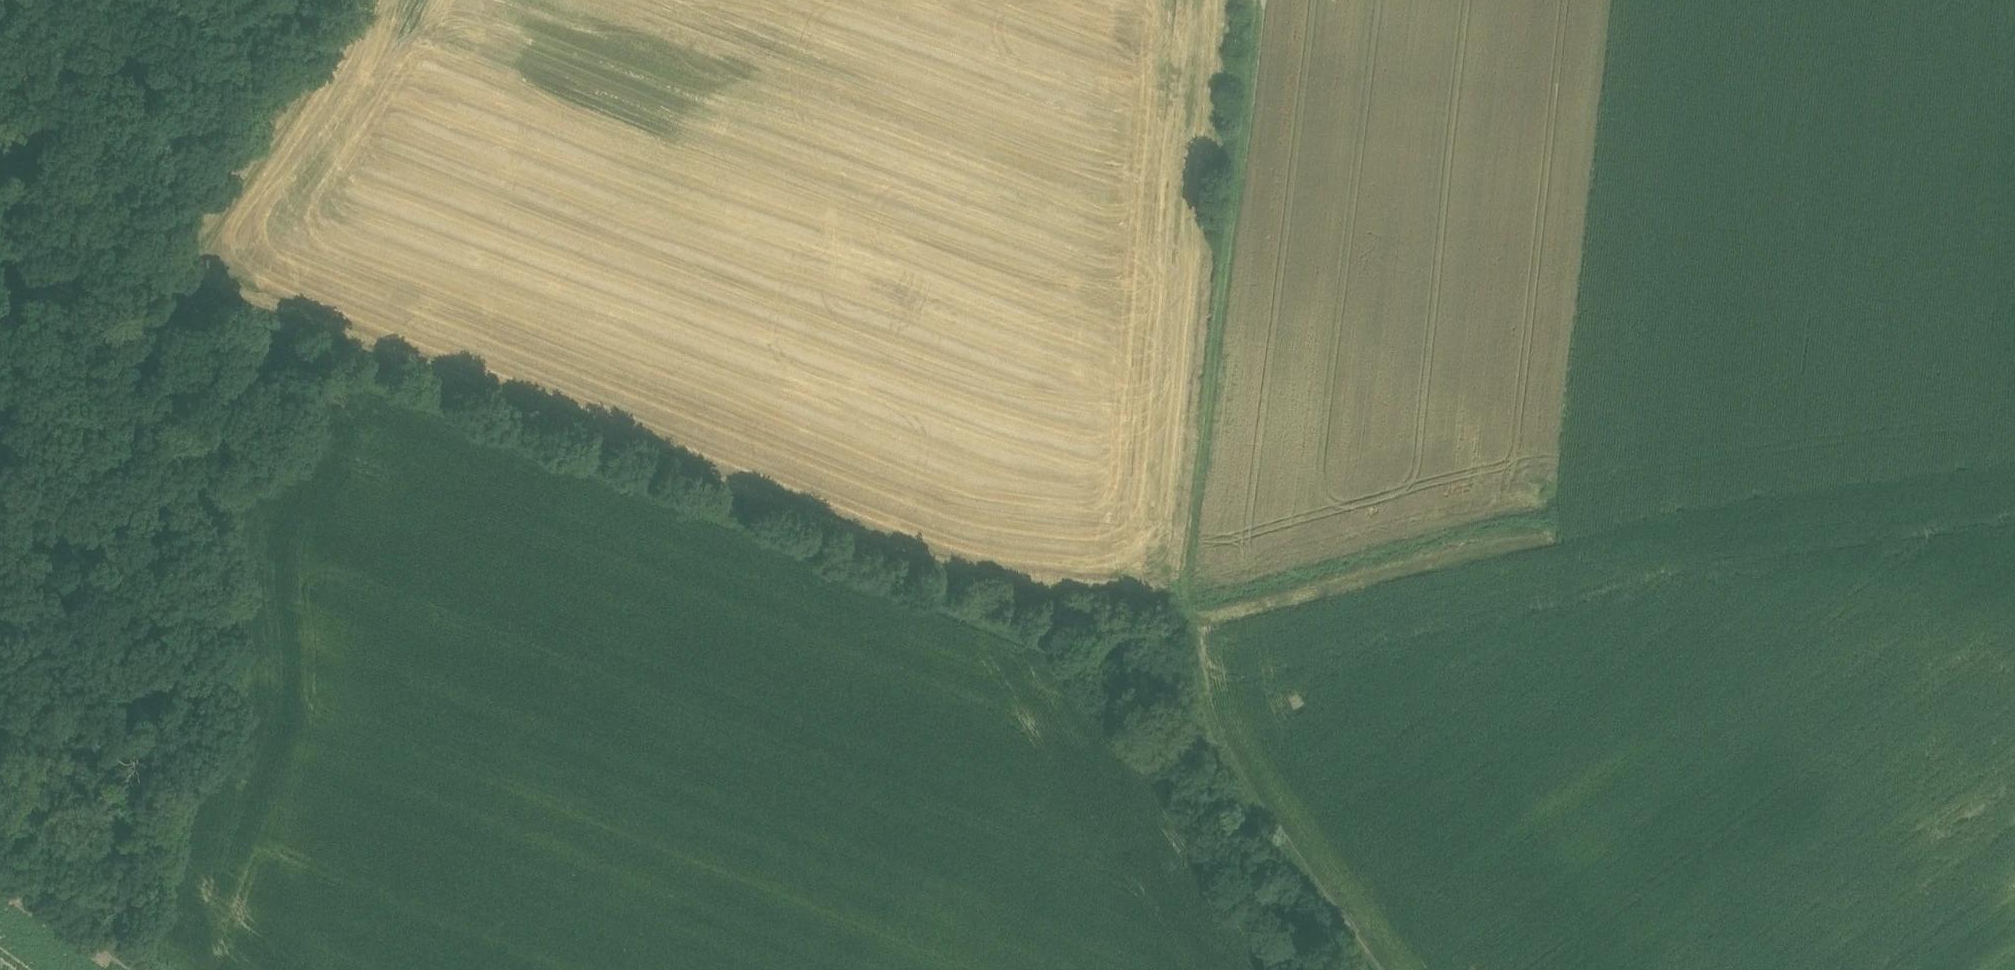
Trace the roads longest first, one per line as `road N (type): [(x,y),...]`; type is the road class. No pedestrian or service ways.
road 1 (track): [(1259,0),(1185,596)]

